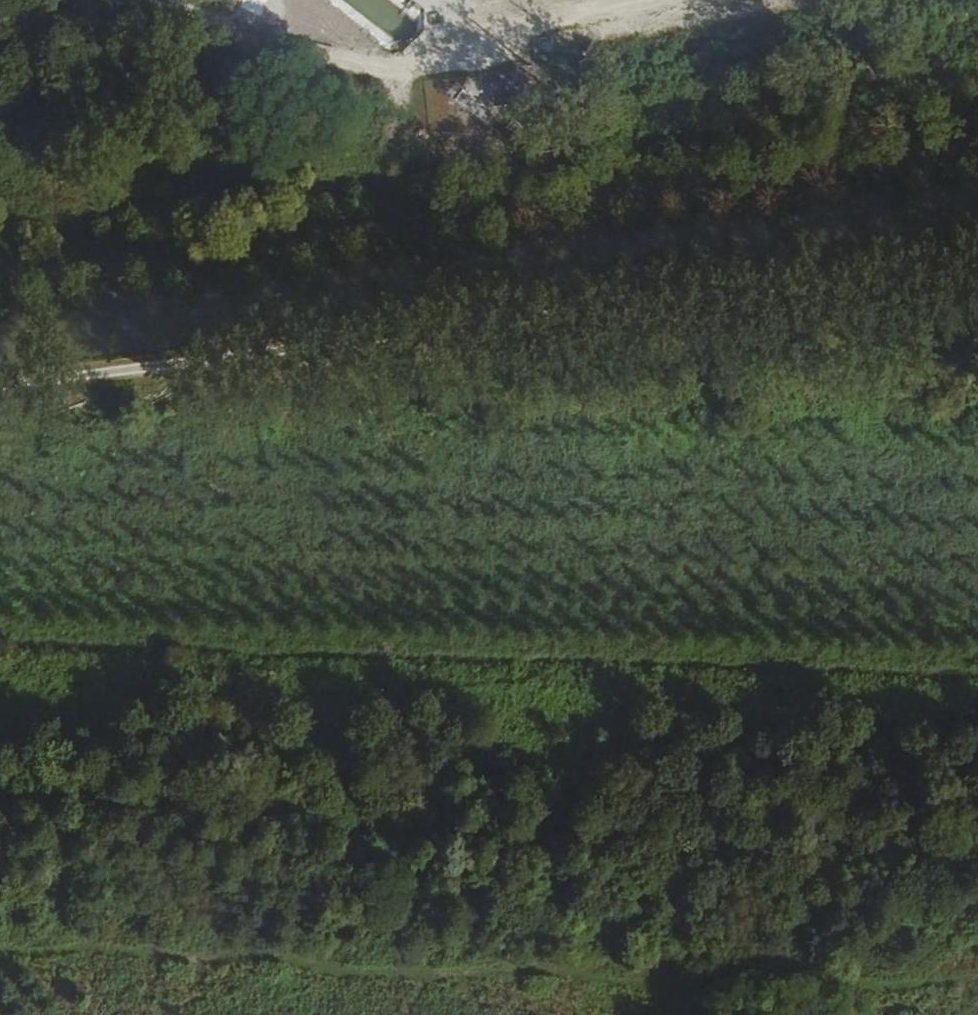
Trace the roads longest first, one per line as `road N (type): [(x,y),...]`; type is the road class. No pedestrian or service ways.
road 1 (track): [(796,0),(426,69),(367,68),(170,0)]

